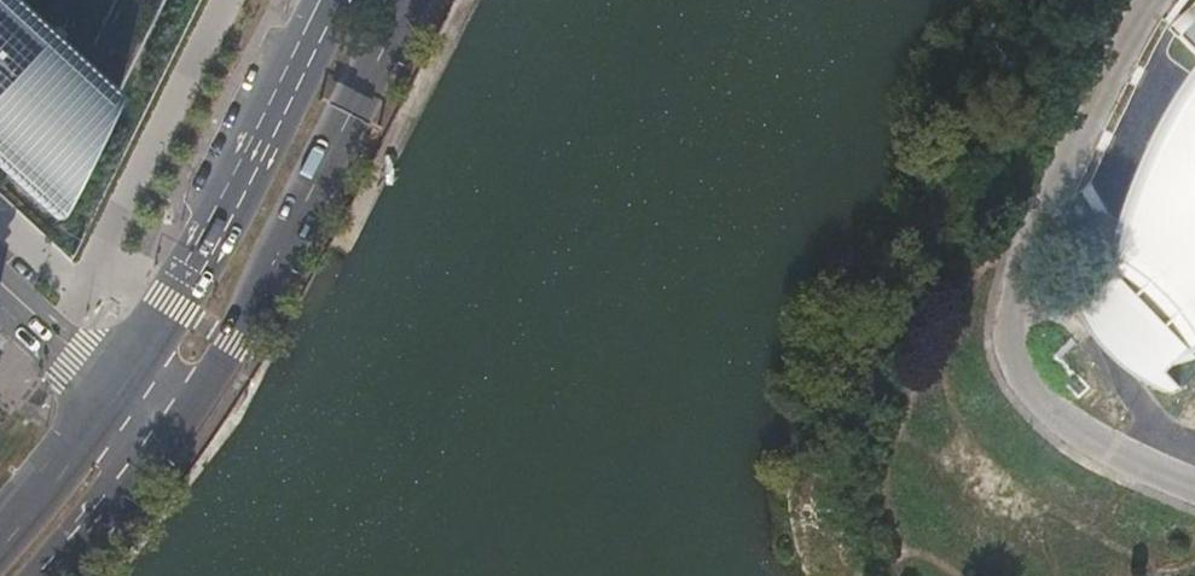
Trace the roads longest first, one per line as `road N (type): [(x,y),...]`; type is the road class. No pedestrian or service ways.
road 1 (primary): [(175,431),(234,341),(409,0)]
road 2 (primary): [(333,0),(116,393)]
road 3 (primary): [(116,393),(65,469),(0,542)]
road 4 (primary): [(59,575),(175,431)]
road 5 (residential): [(0,285),(116,393)]

